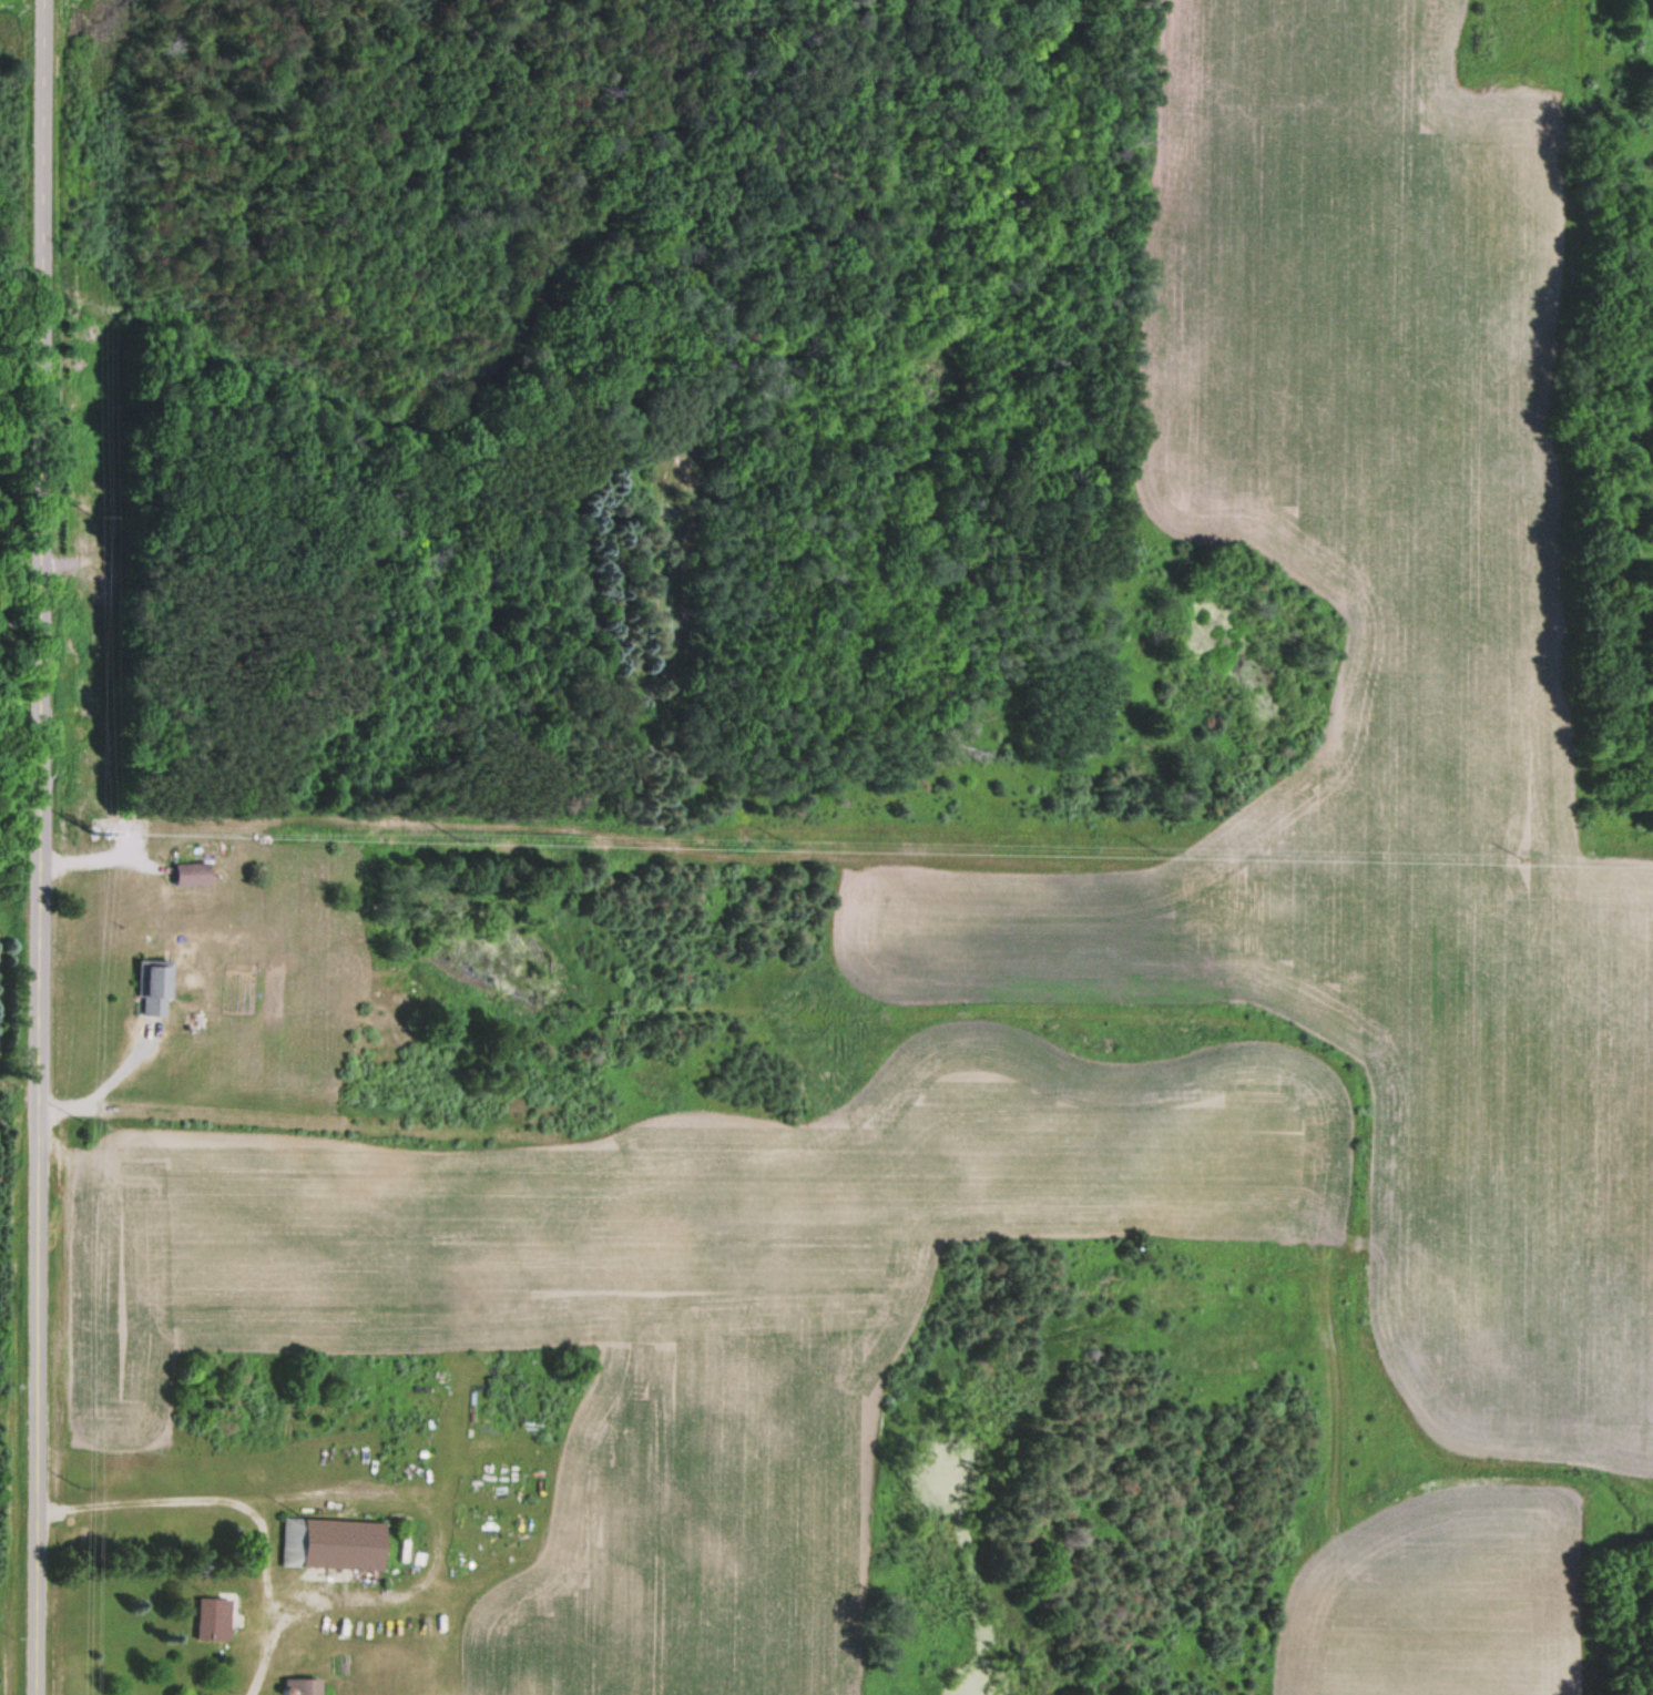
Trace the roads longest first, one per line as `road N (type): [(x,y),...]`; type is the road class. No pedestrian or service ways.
road 1 (residential): [(36,1694),(42,0)]

